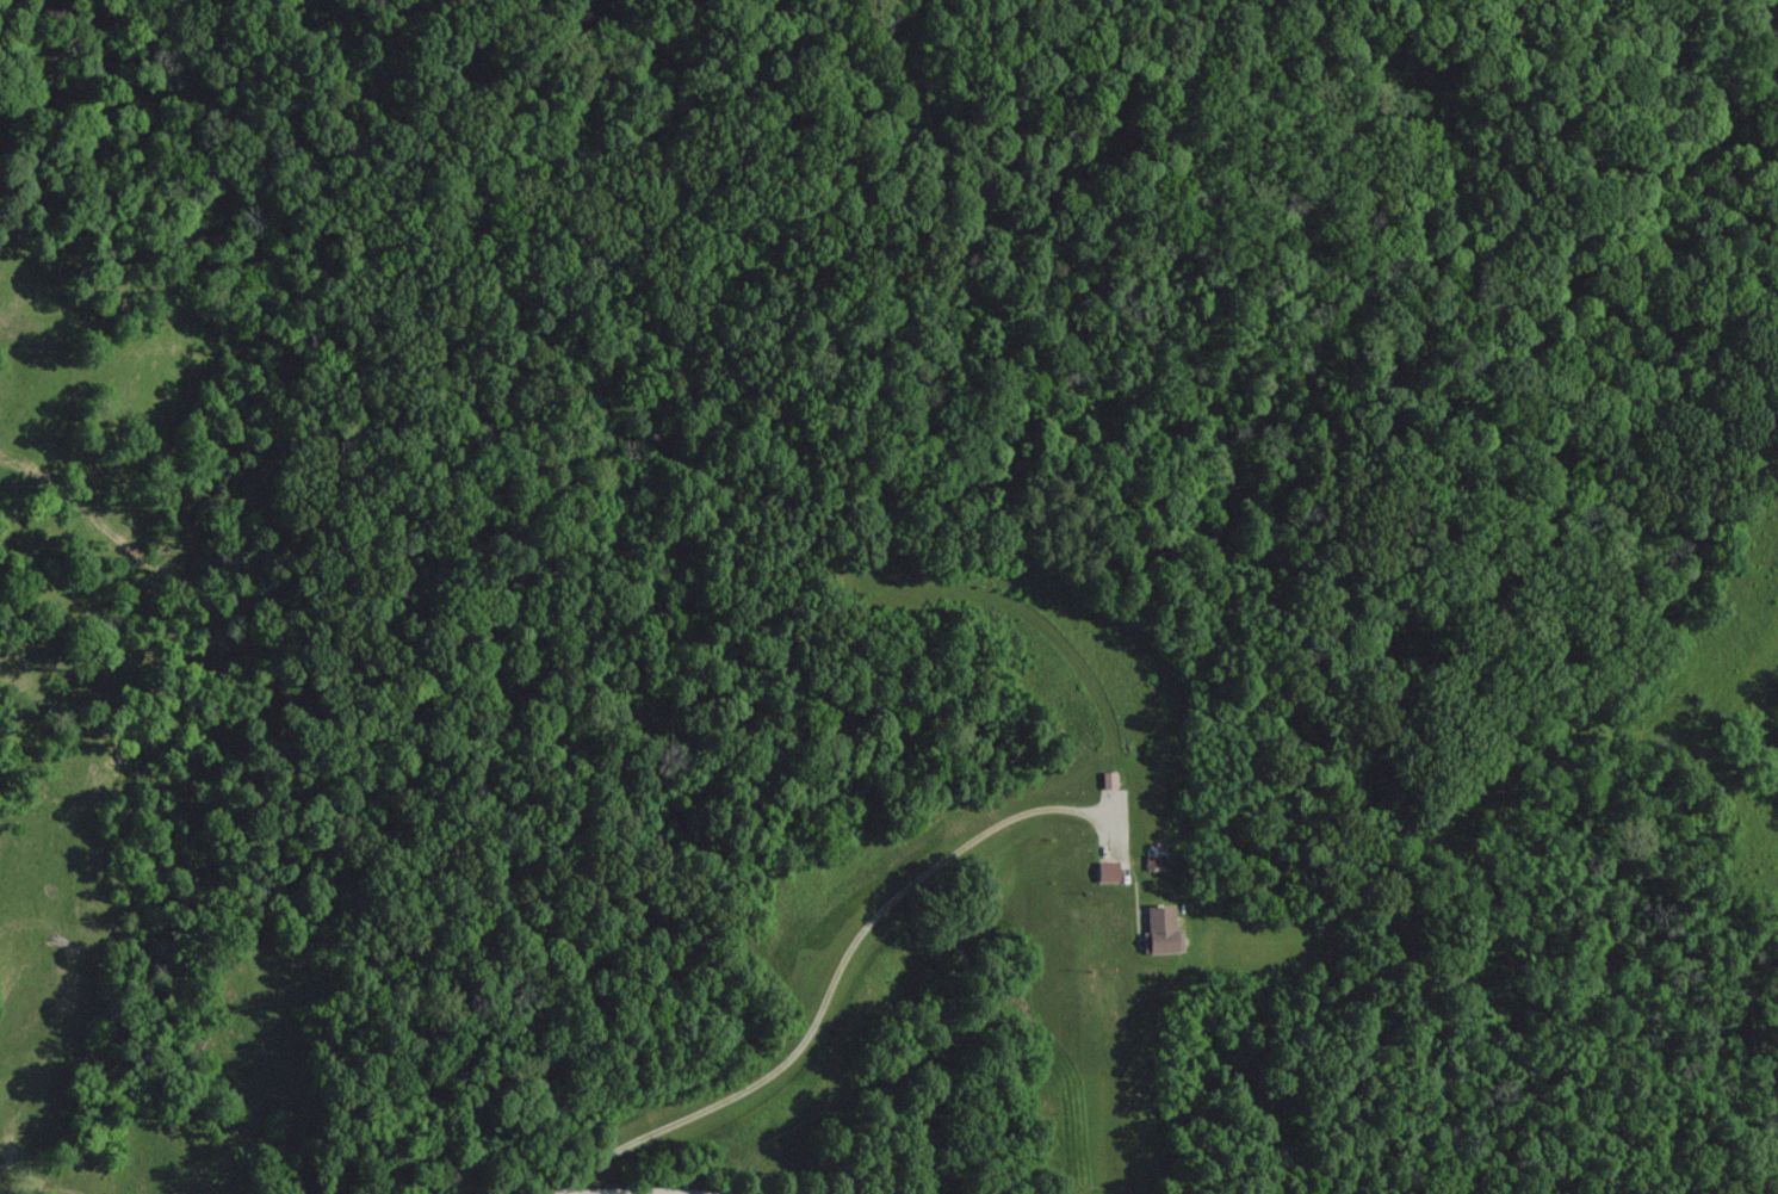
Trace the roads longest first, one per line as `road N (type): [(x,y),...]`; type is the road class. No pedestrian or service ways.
road 1 (residential): [(551,1193),(602,1155),(769,1071),(797,1046),(872,915),(996,819),(1060,806),(1107,829)]
road 2 (residential): [(1107,829),(1115,705),(1150,695),(1200,722)]

